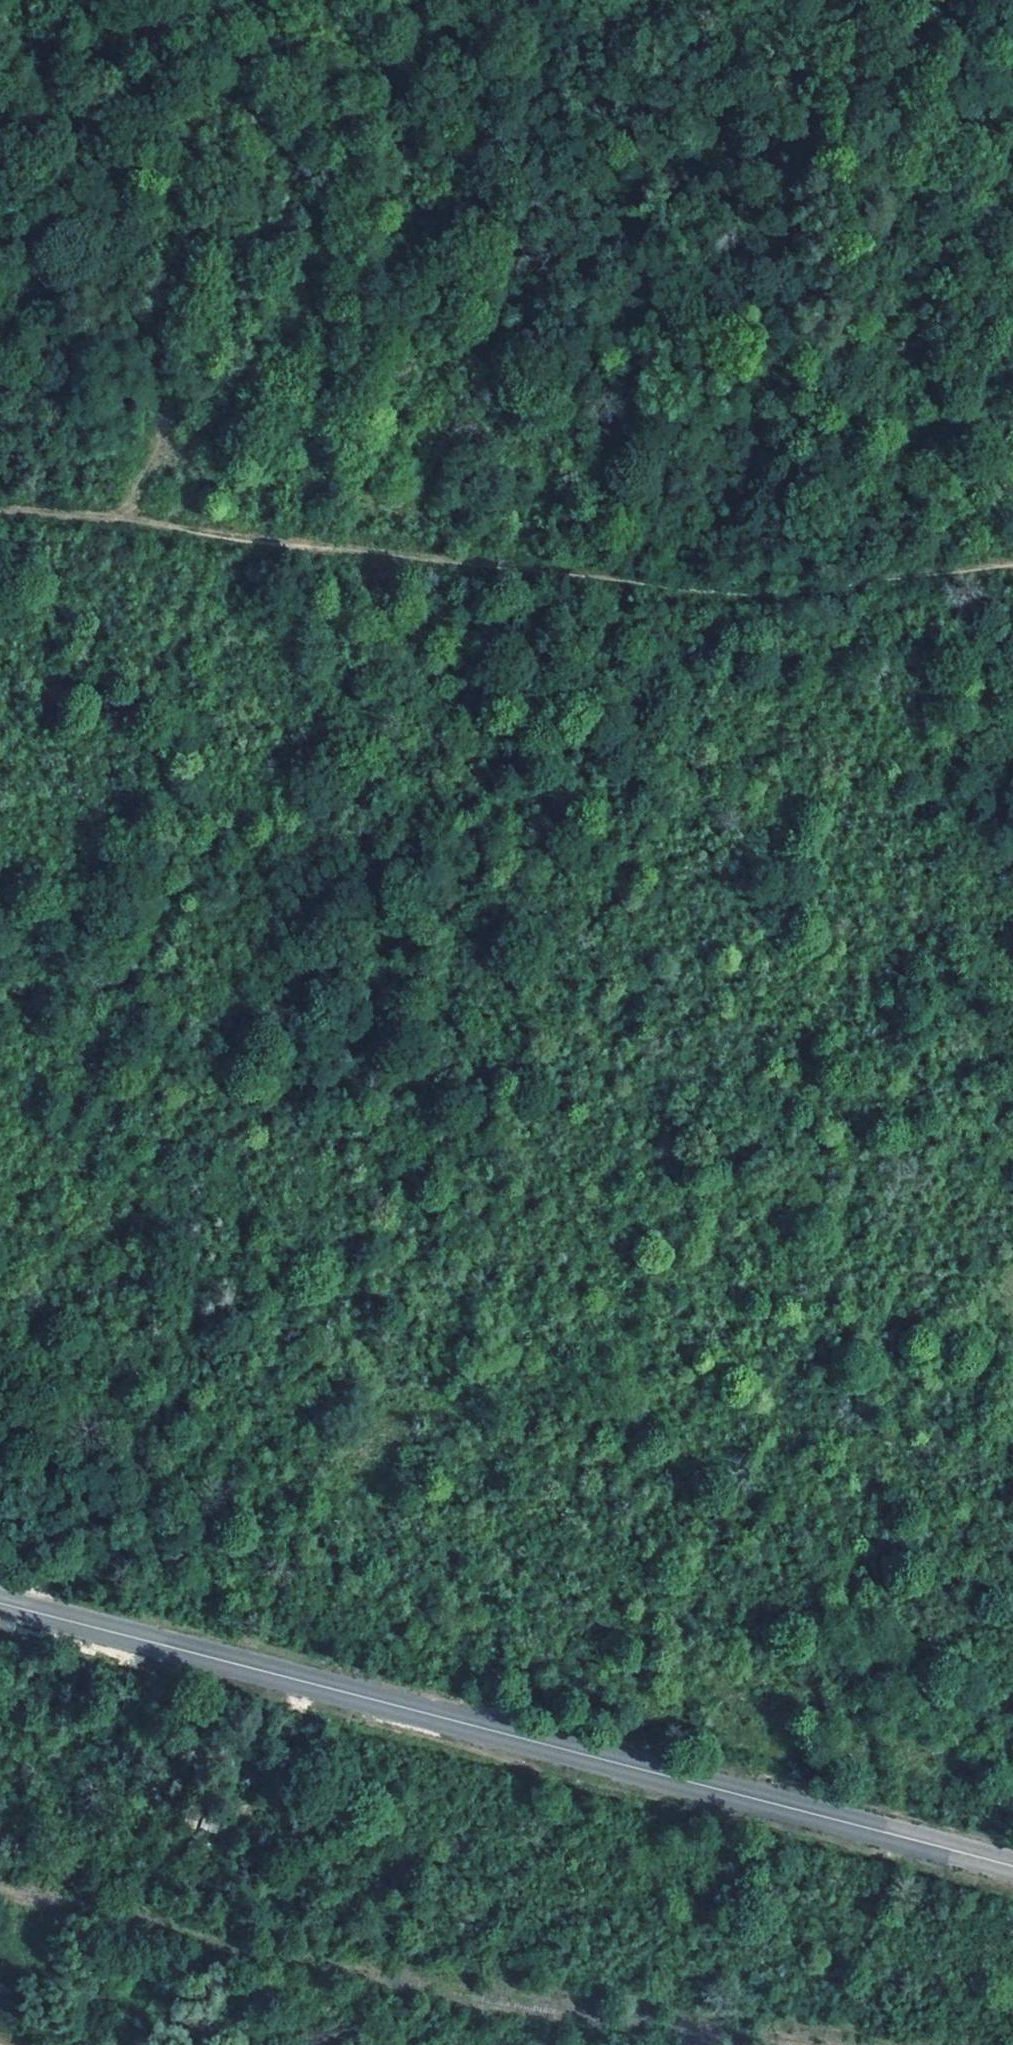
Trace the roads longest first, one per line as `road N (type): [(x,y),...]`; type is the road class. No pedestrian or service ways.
road 1 (secondary): [(0,1602),(1012,1866)]
road 2 (track): [(0,507),(678,591),(1012,566)]

